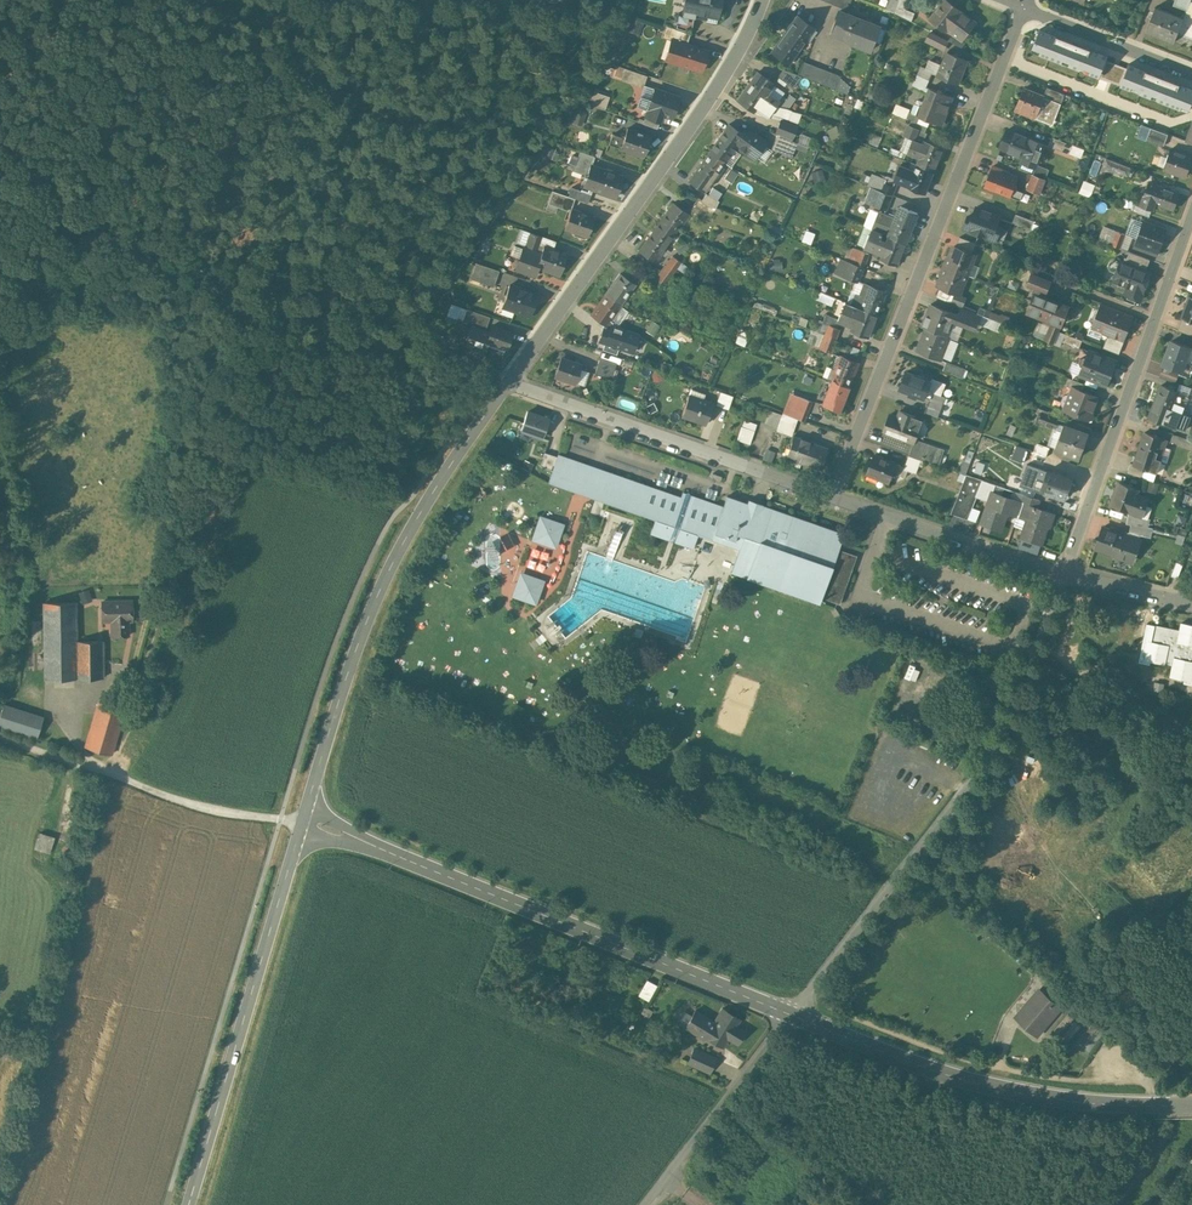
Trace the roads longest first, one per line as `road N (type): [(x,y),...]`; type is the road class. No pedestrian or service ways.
road 1 (track): [(0,183),(150,254),(509,379)]
road 2 (residential): [(832,496),(1025,3)]
road 3 (residential): [(790,1014),(985,766),(1064,572)]
road 4 (unclassified): [(303,819),(790,1014)]
road 5 (track): [(274,299),(226,477),(129,771)]
road 6 (tertiary): [(303,819),(379,593),(418,515),(509,379)]
road 7 (tertiary): [(509,379),(709,101),(762,0)]
road 8 (tertiary): [(188,1204),(303,819)]
road 9 (residential): [(1064,572),(1191,214)]
road 10 (residential): [(509,379),(832,496)]
road 11 (unclassified): [(790,1014),(931,1070),(1104,1105)]
road 12 (residential): [(832,496),(1064,572)]
road 13 (unclassified): [(645,1204),(790,1014)]
road 14 (residential): [(1191,69),(1025,3)]
road 15 (residential): [(1064,572),(1191,603)]
road 16 (track): [(86,222),(0,318)]

